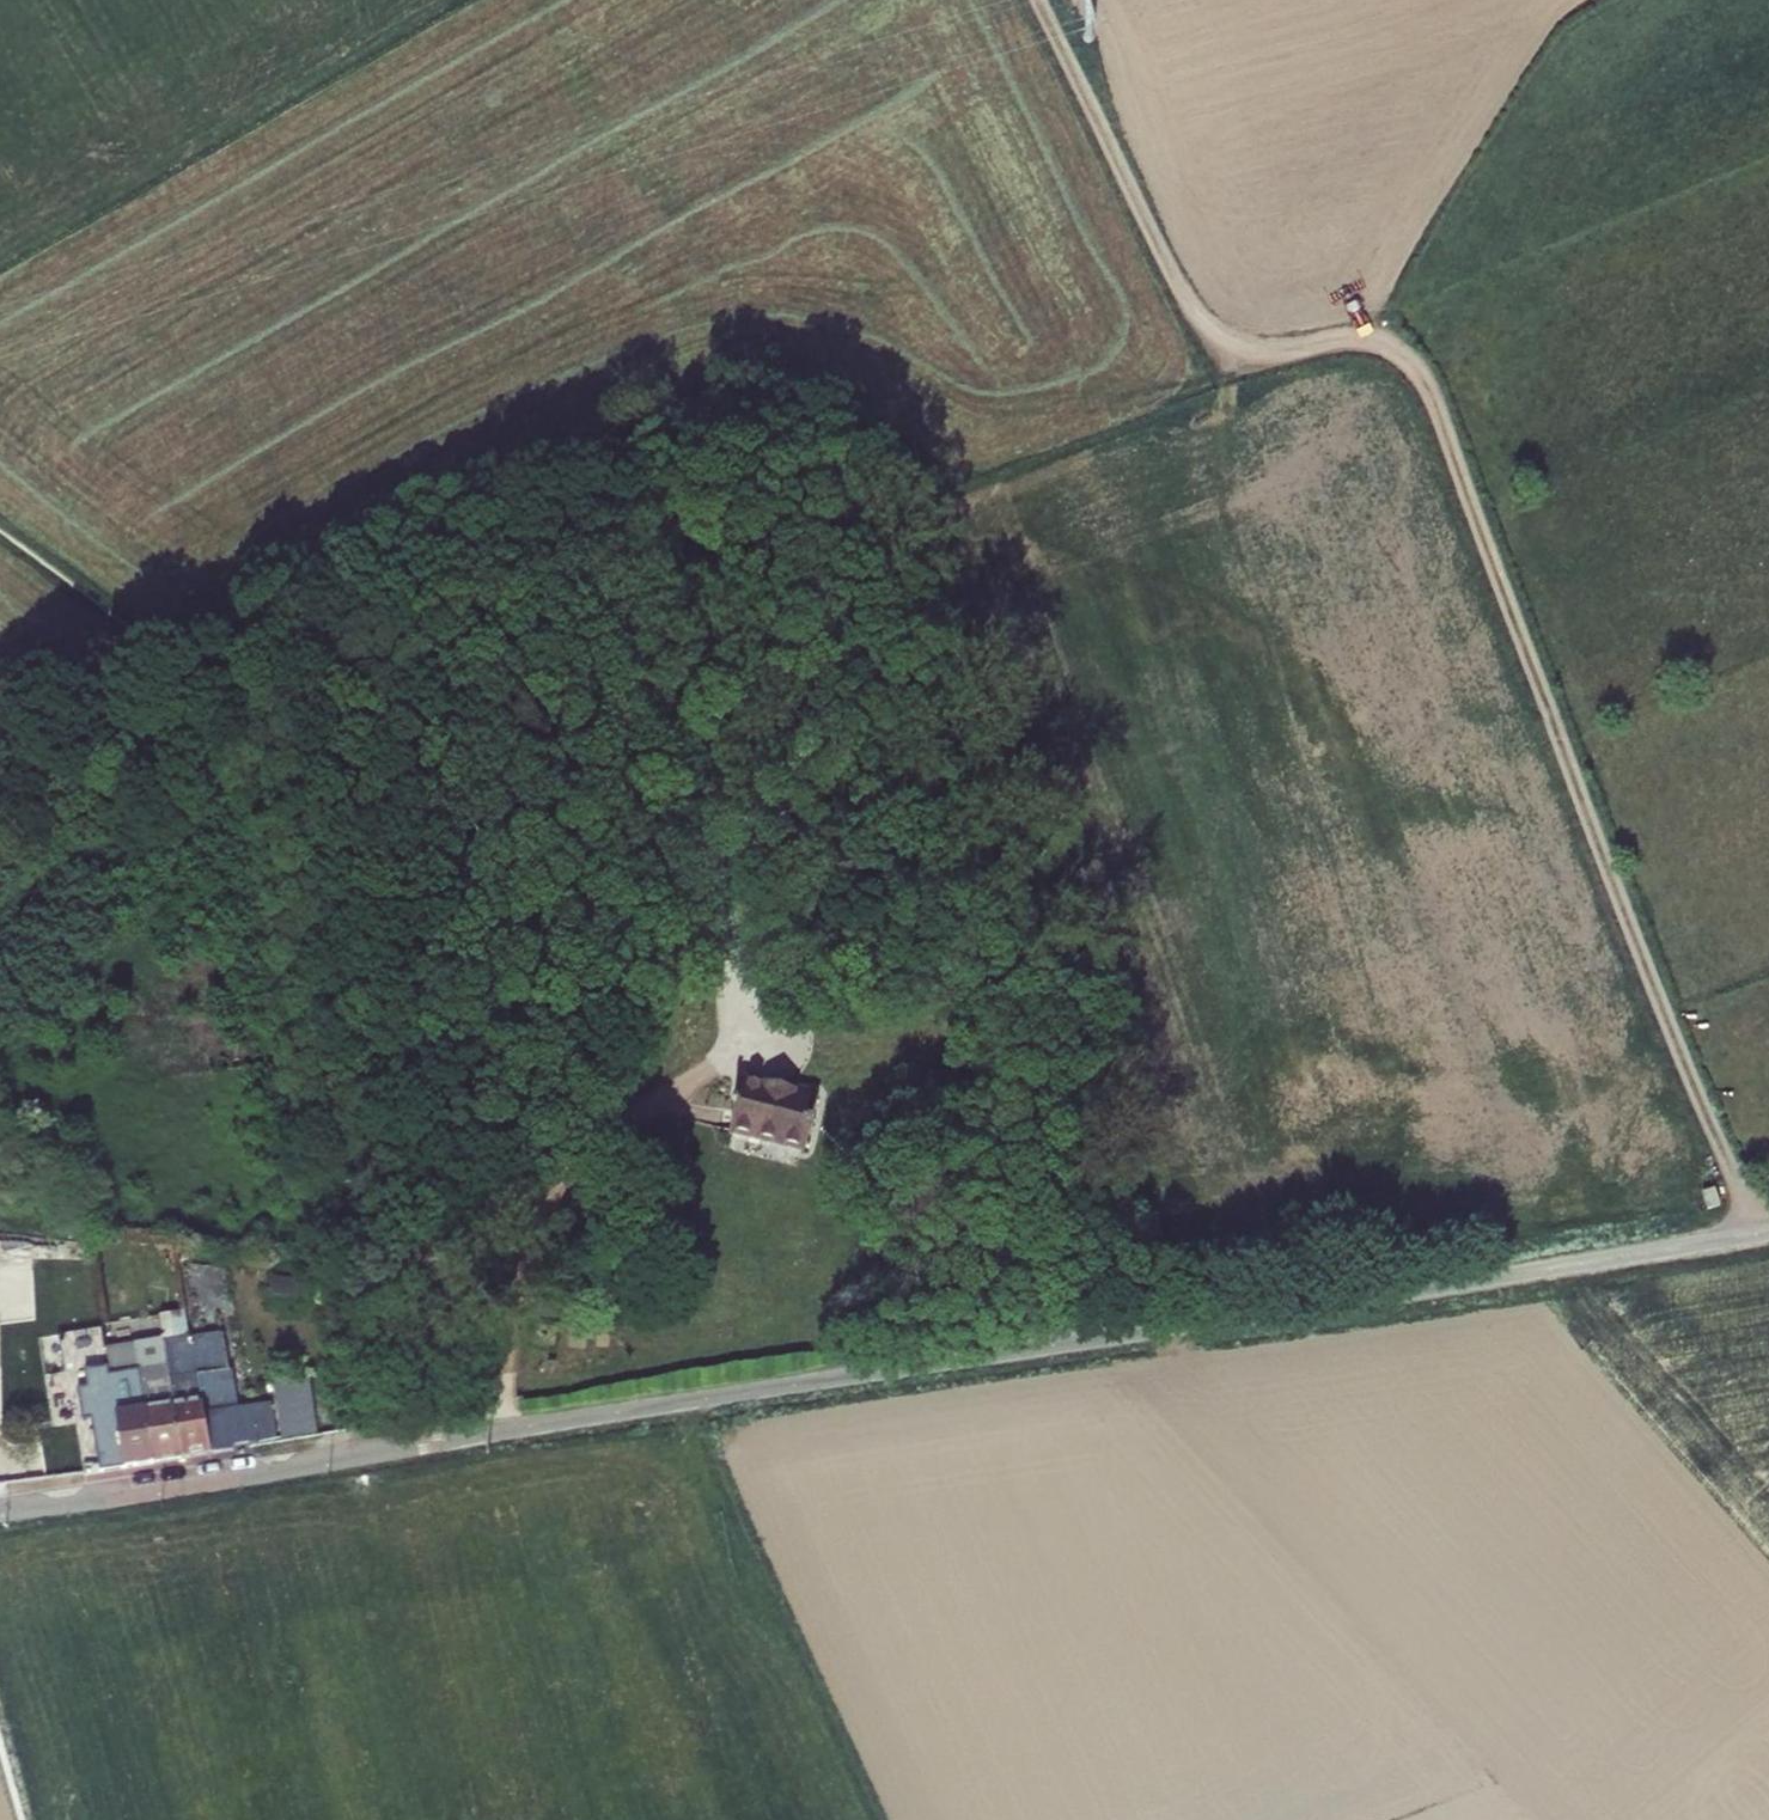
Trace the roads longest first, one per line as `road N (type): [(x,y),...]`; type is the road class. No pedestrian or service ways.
road 1 (track): [(1758,1235),(1612,885),(1420,375),(1378,342),(1249,351),(1220,340),(1193,312),(1038,0)]
road 2 (residential): [(0,1508),(1240,1317)]
road 3 (unclassified): [(1240,1317),(1768,1233)]

